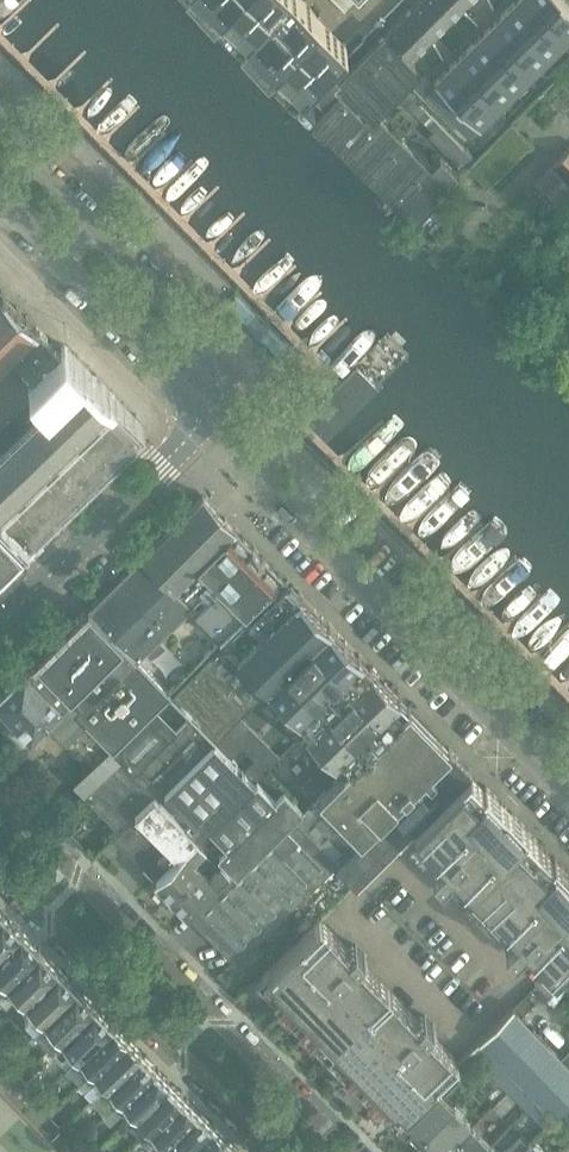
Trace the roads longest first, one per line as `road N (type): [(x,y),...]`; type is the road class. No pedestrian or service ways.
road 1 (unclassified): [(568,795),(243,460),(193,430)]
road 2 (residential): [(347,1150),(0,798)]
road 3 (residential): [(0,877),(272,1151)]
road 4 (tertiary): [(0,625),(193,430)]
road 5 (tertiary): [(193,430),(213,402),(212,375),(186,328),(98,232)]
road 6 (tertiary): [(61,267),(159,362),(193,430)]
road 7 (tertiary): [(98,232),(0,127)]

